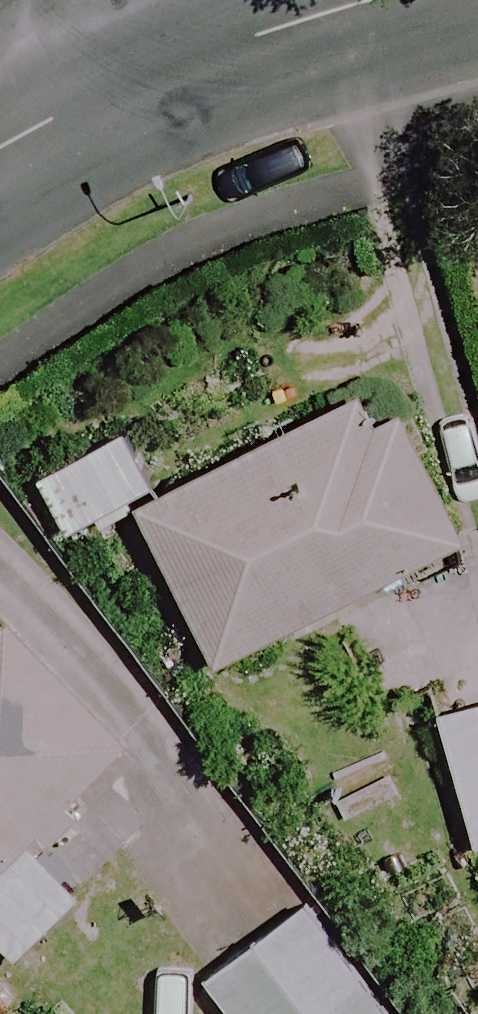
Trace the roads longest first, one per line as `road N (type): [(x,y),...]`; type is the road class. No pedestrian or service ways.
road 1 (unclassified): [(121,83),(373,0)]
road 2 (unclassified): [(0,152),(121,83)]

